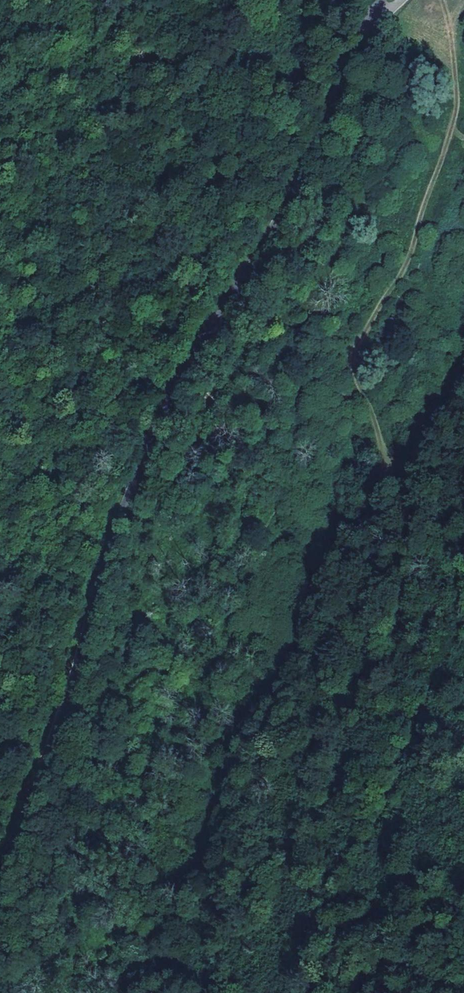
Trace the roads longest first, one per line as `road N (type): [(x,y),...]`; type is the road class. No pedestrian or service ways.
road 1 (tertiary): [(0,903),(139,482),(333,137),(381,0)]
road 2 (track): [(444,0),(461,55),(459,111),(402,269),(355,349),(396,487)]
road 3 (track): [(277,697),(324,578),(396,487),(463,372)]

